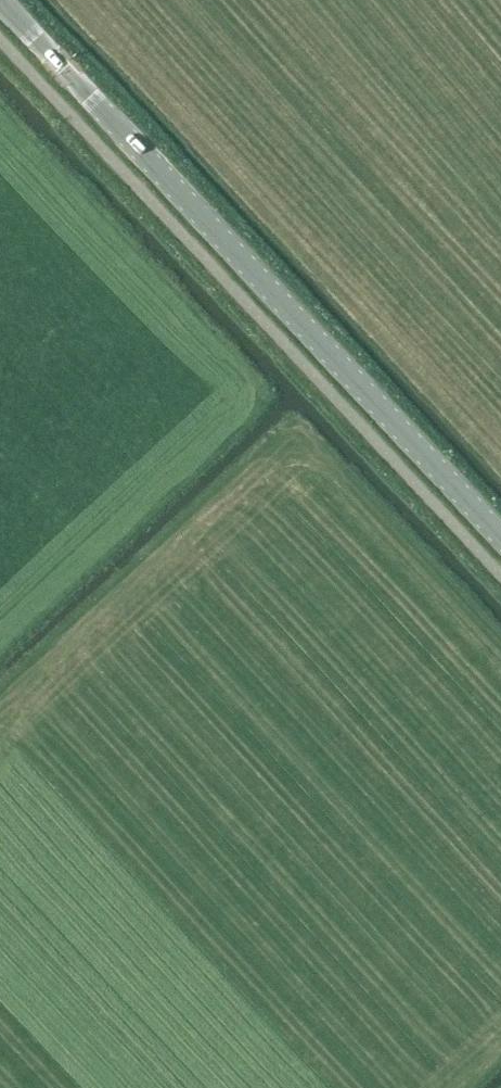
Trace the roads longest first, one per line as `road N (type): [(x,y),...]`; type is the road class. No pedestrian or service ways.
road 1 (tertiary): [(500,539),(0,0)]

